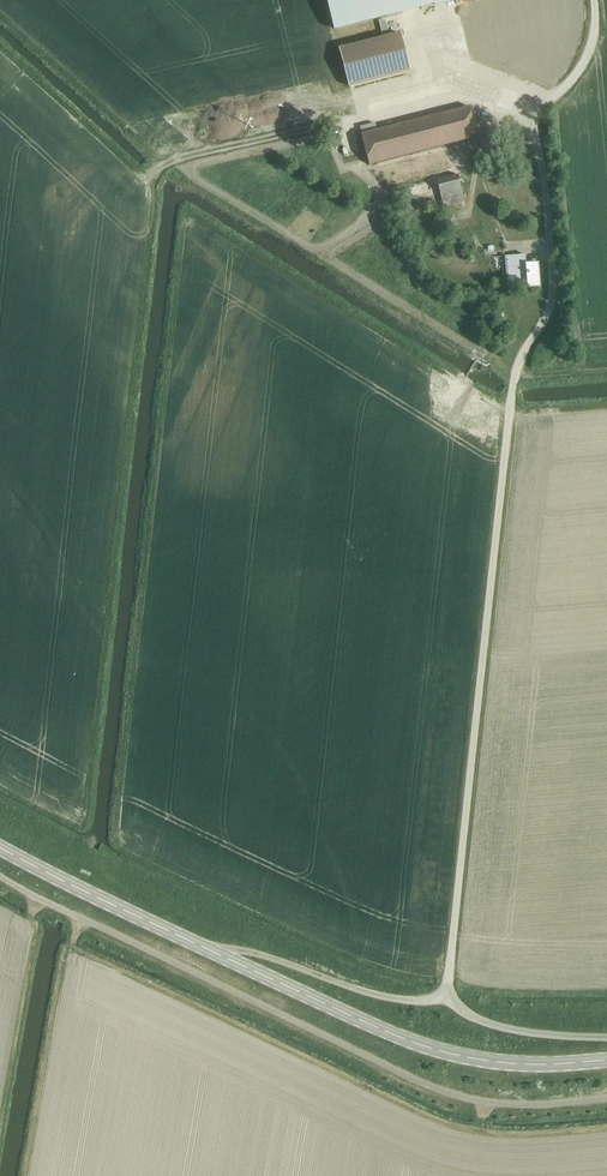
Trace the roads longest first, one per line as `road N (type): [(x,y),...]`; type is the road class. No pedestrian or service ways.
road 1 (unclassified): [(446,988),(515,368),(550,313),(554,291),(535,122),(582,60),(594,0)]
road 2 (secondary): [(213,953),(426,1047),(528,1065),(606,1060)]
road 3 (unclassified): [(446,988),(403,1001),(249,950),(213,953)]
road 4 (secondary): [(0,847),(213,953)]
road 5 (unclassified): [(606,1038),(498,1028),(472,1017),(446,988)]

